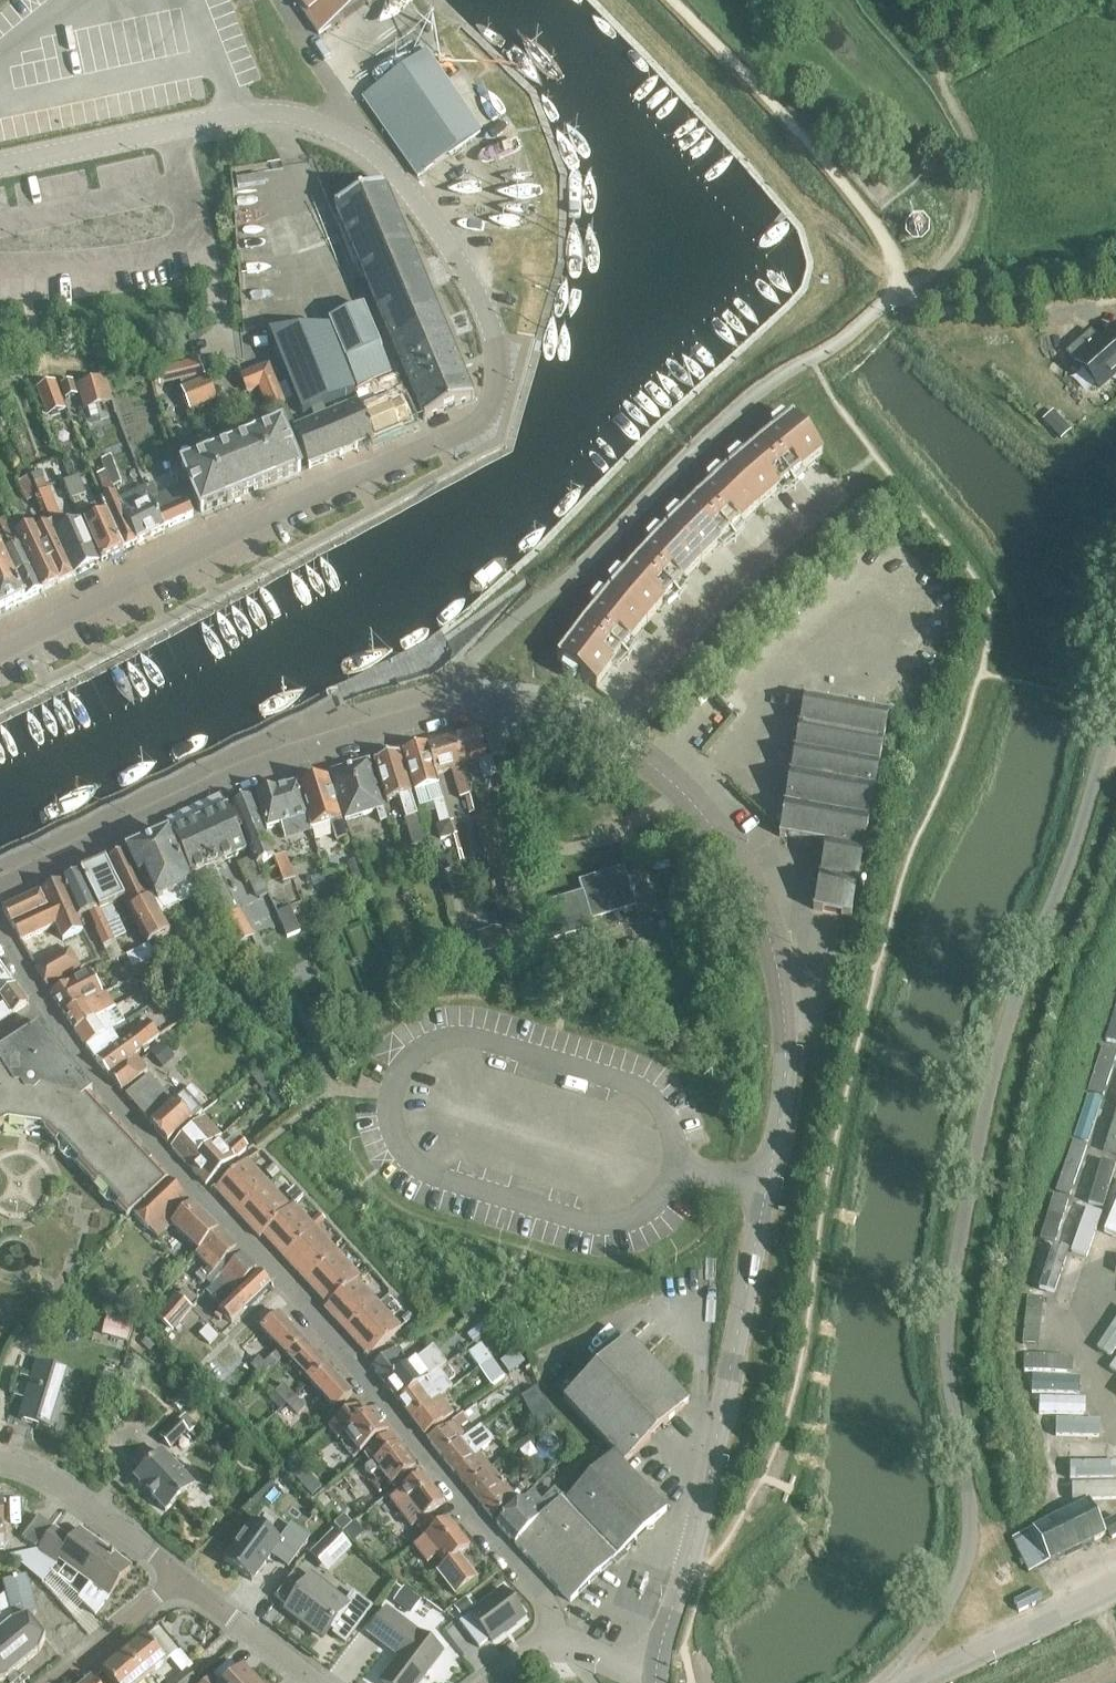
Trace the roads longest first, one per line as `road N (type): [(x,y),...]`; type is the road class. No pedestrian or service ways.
road 1 (tertiary): [(658,1663),(755,1258),(788,1078),(787,996),(771,914),(714,821),(608,736),(552,710),(466,698)]
road 2 (residential): [(895,1682),(950,1597),(969,1537),(946,1382),(948,1323),(998,1051),(1115,717)]
road 3 (tertiary): [(0,653),(490,413),(500,375),(494,324),(428,211),(348,129)]
road 4 (residential): [(44,1012),(408,1432),(560,1629)]
road 5 (residential): [(466,698),(473,658),(566,579),(739,405),(837,344),(901,291),(890,250)]
road 6 (tertiary): [(0,891),(358,730),(466,698)]
road 7 (tertiary): [(0,162),(240,111),(277,111)]
road 8 (unclassified): [(904,1682),(1115,1581)]
road 9 (residential): [(0,1462),(49,1475),(187,1578)]
road 10 (residential): [(187,1578),(323,1682)]
road 11 (residential): [(54,1682),(187,1578)]
road 12 (residential): [(348,129),(280,0)]

